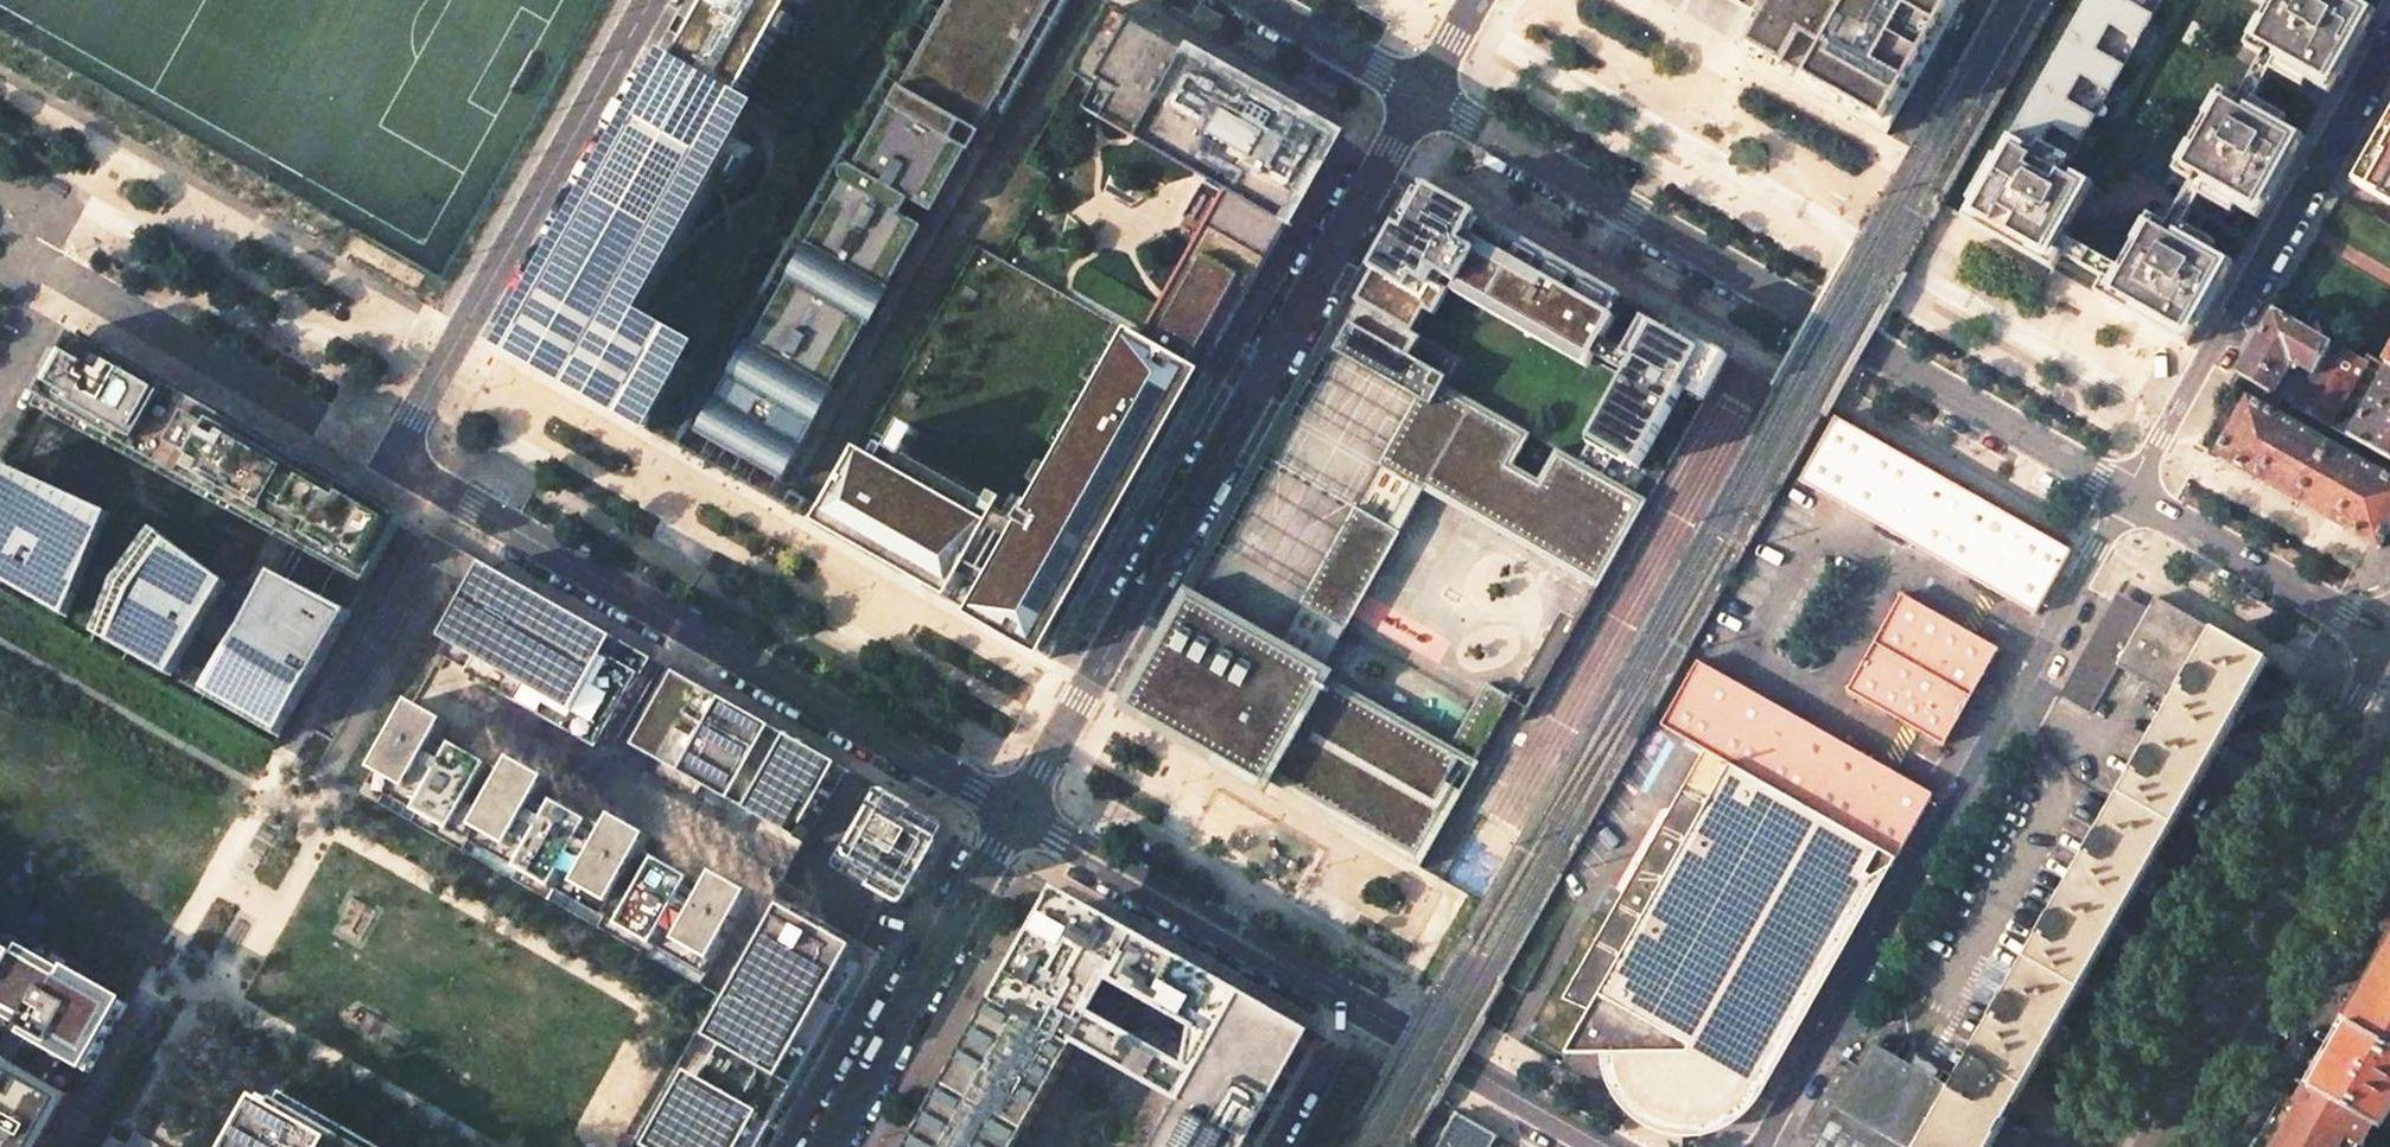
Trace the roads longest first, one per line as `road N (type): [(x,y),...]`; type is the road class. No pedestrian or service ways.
road 1 (residential): [(1421,94),(1017,814)]
road 2 (residential): [(1421,94),(2126,492)]
road 3 (residential): [(1760,1146),(2126,492)]
road 4 (residential): [(406,457),(440,489),(1017,814)]
road 5 (residential): [(1017,814),(1611,1146)]
road 6 (tertiary): [(2389,649),(2110,1146)]
road 7 (residential): [(2126,492),(2389,36)]
road 8 (unclassified): [(406,457),(404,435),(650,0)]
road 9 (residential): [(0,394),(66,280),(376,456),(406,457)]
road 10 (tertiary): [(2195,1146),(2389,802)]
road 11 (residential): [(1017,814),(830,1146)]
road 12 (residential): [(2126,492),(2389,640)]
road 13 (residential): [(1254,0),(1421,94)]

